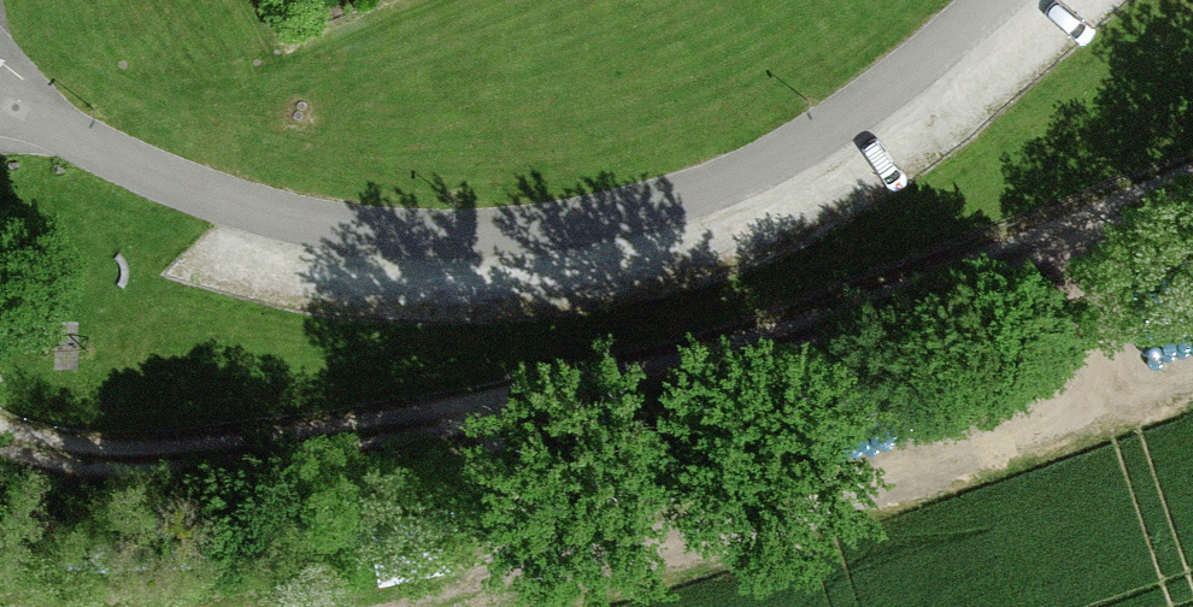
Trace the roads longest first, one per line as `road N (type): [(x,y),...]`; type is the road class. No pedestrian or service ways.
road 1 (track): [(0,440),(91,463),(204,464),(366,431),(1192,159)]
road 2 (residential): [(1007,0),(801,157),(712,200),(628,224),(436,245),(329,228),(211,194),(7,108)]

